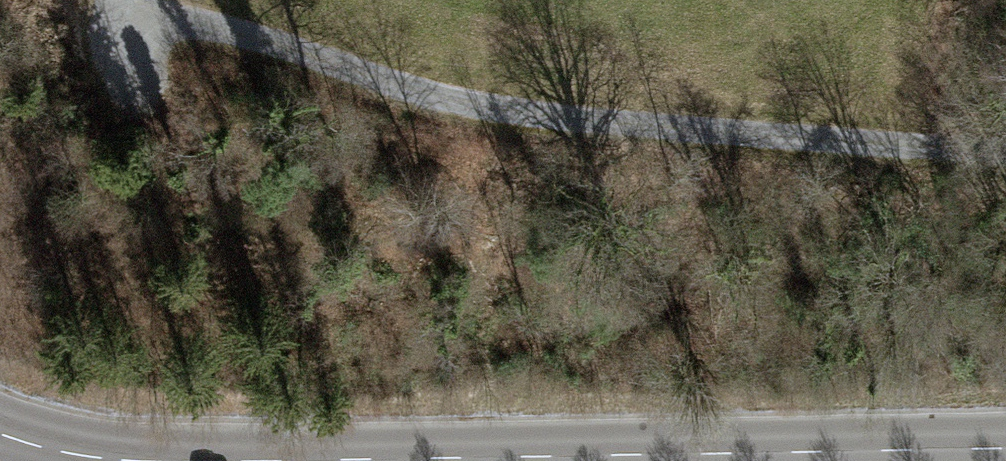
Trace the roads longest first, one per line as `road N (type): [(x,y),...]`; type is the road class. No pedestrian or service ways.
road 1 (track): [(138,0),(202,30),(467,108),(1005,152)]
road 2 (secondary): [(429,460),(1005,451)]

